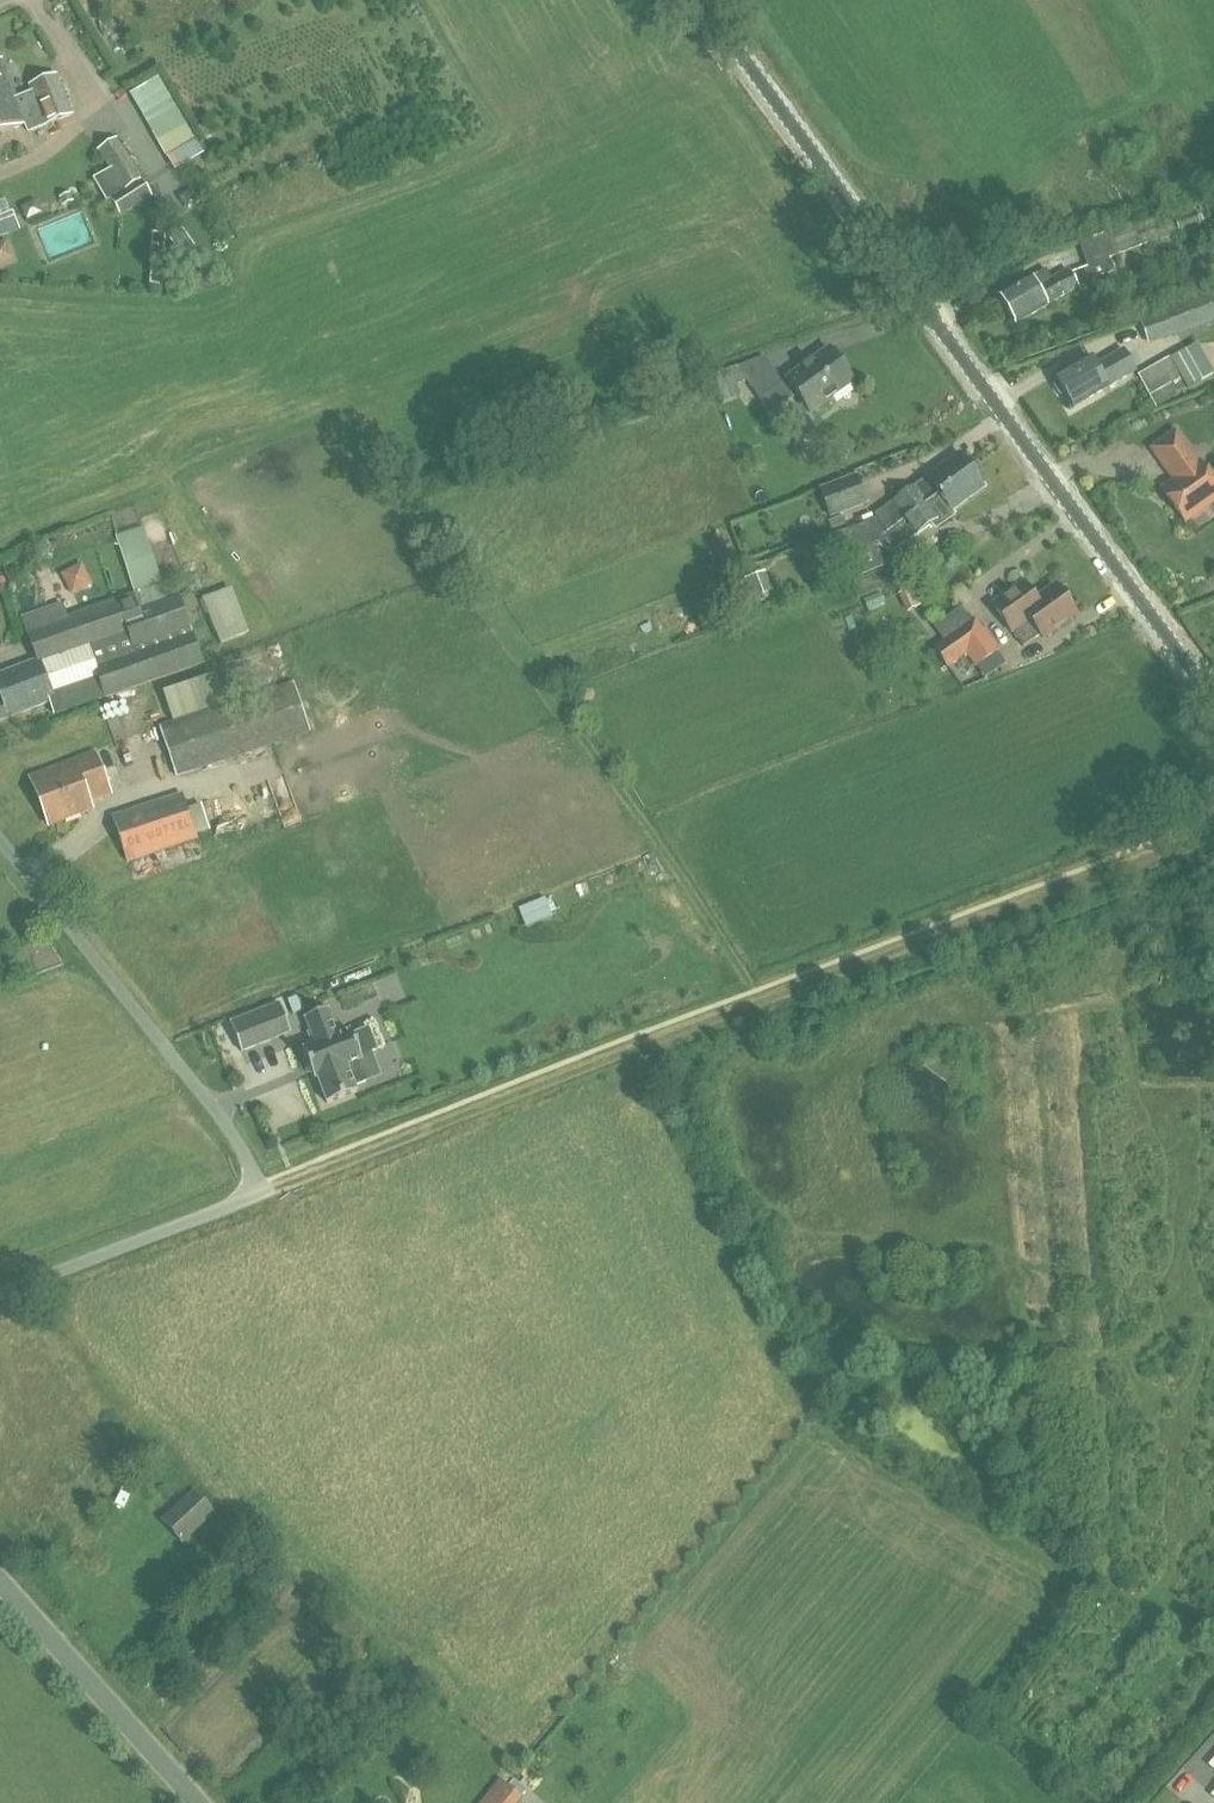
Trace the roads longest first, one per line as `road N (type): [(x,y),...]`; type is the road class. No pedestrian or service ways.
road 1 (track): [(256,1192),(1213,834)]
road 2 (unclassified): [(1213,703),(702,0)]
road 3 (unclassified): [(0,1294),(256,1192),(251,1166),(0,847)]
road 4 (unclassified): [(199,1802),(0,1580)]

